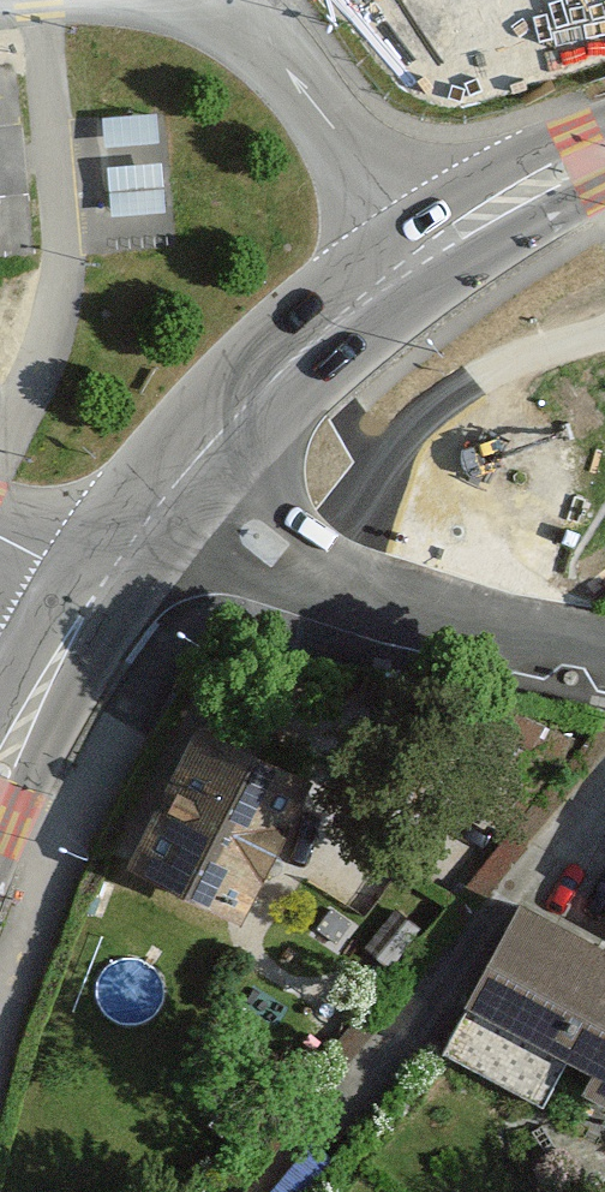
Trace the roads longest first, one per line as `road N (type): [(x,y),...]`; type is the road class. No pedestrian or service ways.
road 1 (tertiary): [(176,485),(312,340),(426,256),(604,152)]
road 2 (residential): [(176,485),(235,539),(286,571),(604,650)]
road 3 (tertiary): [(0,773),(108,578),(176,485)]

